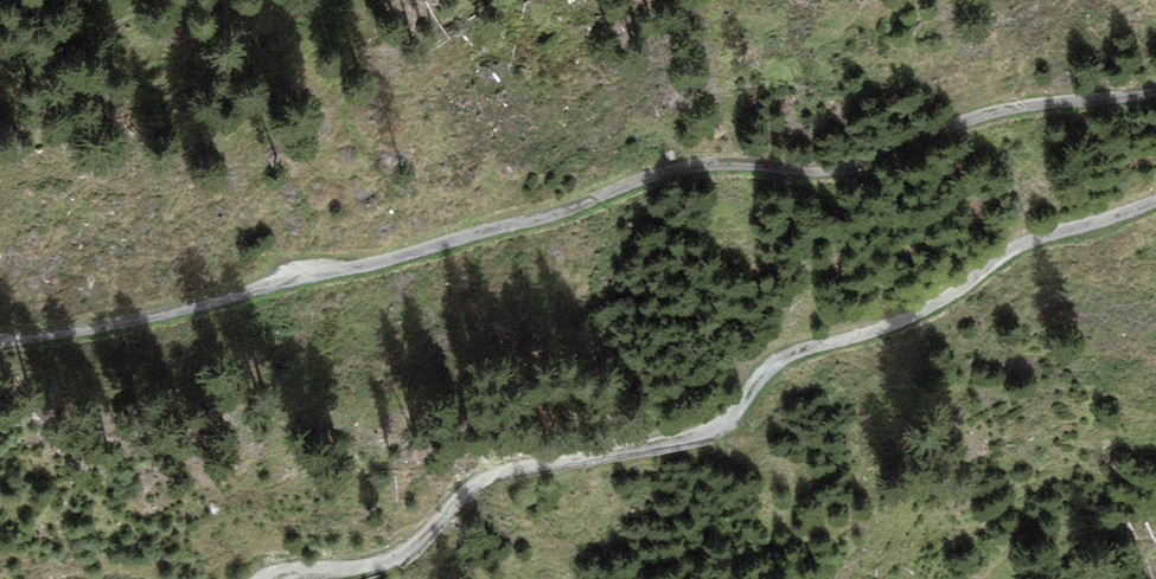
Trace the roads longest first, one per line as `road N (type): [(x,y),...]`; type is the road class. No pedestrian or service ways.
road 1 (track): [(0,318),(264,288),(686,164),(847,174),(933,131),(1043,103),(1155,94)]
road 2 (track): [(1155,198),(1030,237),(902,313),(779,356),(727,416),(635,453),(552,460),(459,493),(421,537),(387,560),(309,578)]

